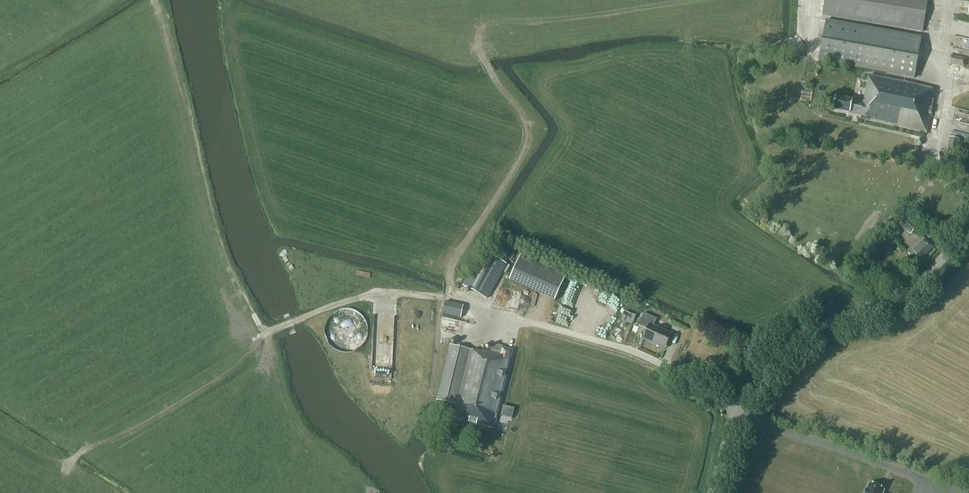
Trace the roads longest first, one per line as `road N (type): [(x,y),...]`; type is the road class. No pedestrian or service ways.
road 1 (unclassified): [(712,492),(742,403),(780,349),(904,295),(968,235)]

